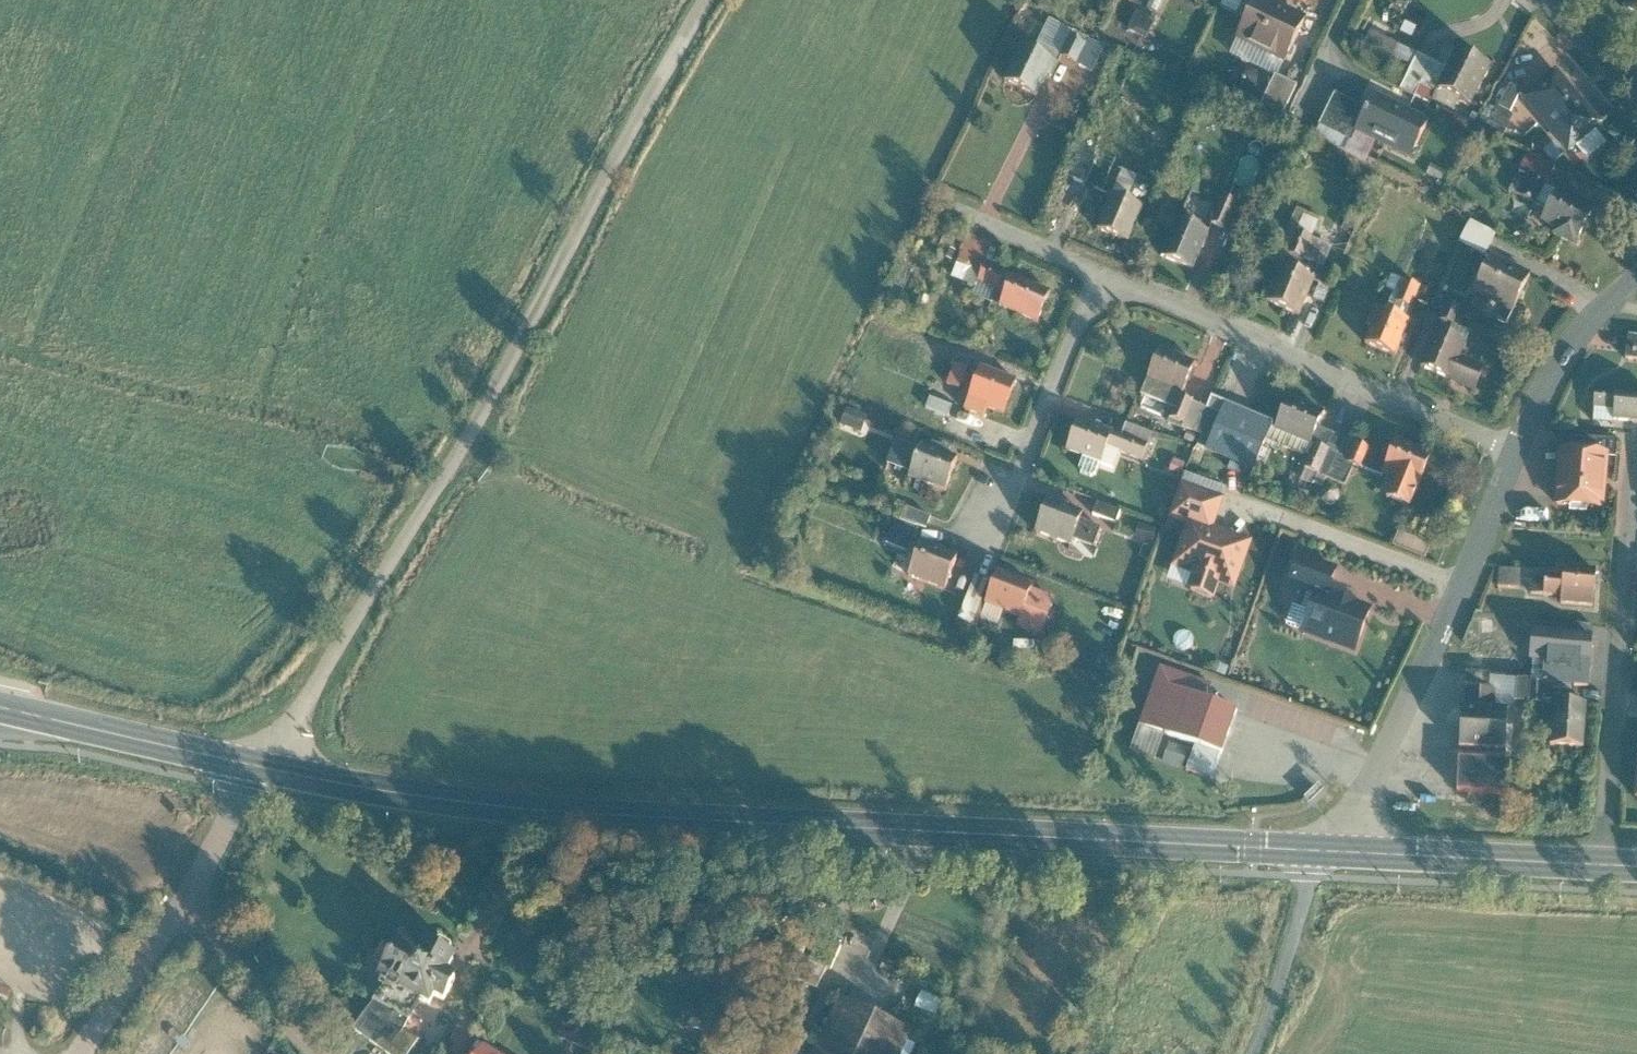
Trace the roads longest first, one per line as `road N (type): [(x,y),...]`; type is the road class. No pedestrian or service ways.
road 1 (secondary): [(261,769),(458,802),(618,817),(1306,852)]
road 2 (residential): [(261,769),(436,490),(708,0)]
road 3 (residential): [(1514,453),(1104,280)]
road 4 (residential): [(1514,453),(1363,810),(1356,855)]
road 5 (residential): [(1604,865),(1635,460)]
road 6 (residential): [(992,524),(1104,280)]
road 7 (secondary): [(0,708),(261,769)]
road 8 (secondary): [(1356,855),(1604,865)]
road 9 (residential): [(1636,280),(1575,346),(1514,453)]
road 10 (unclassified): [(1306,852),(1299,920),(1252,1053)]
road 11 (residential): [(318,1053),(219,939),(180,910)]
road 12 (residential): [(180,910),(87,1053)]
road 13 (residential): [(261,769),(180,910)]
road 14 (residential): [(1104,280),(978,221)]
road 15 (residential): [(1636,99),(1542,0)]

